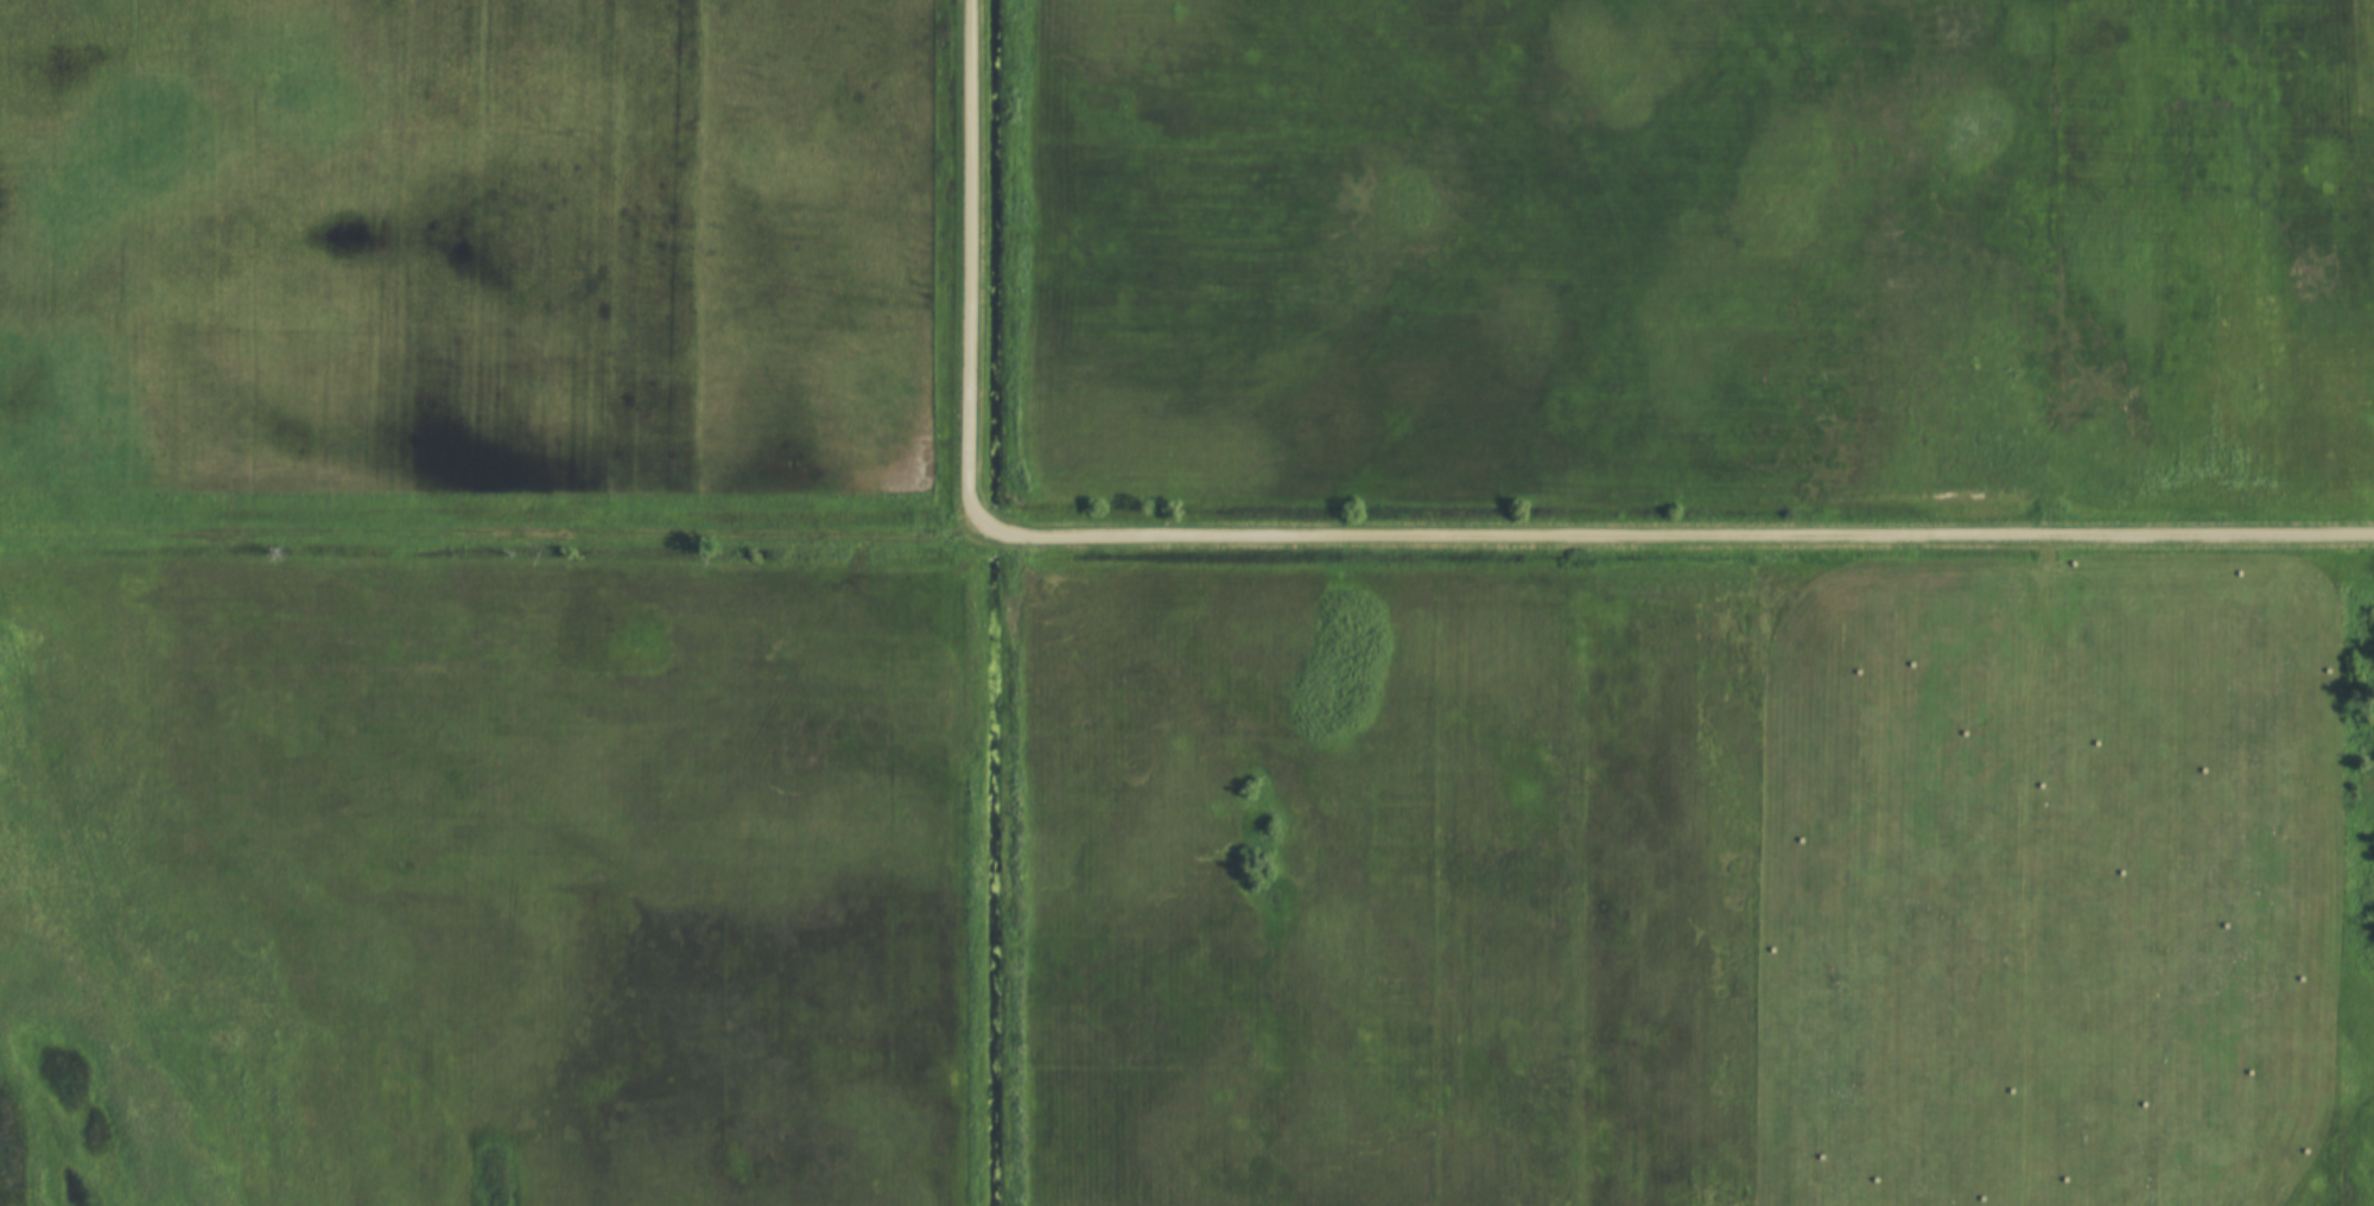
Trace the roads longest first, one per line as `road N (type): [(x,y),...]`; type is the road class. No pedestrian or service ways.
road 1 (residential): [(2373,539),(969,540)]
road 2 (track): [(0,534),(969,540)]
road 3 (residential): [(969,540),(969,0)]

